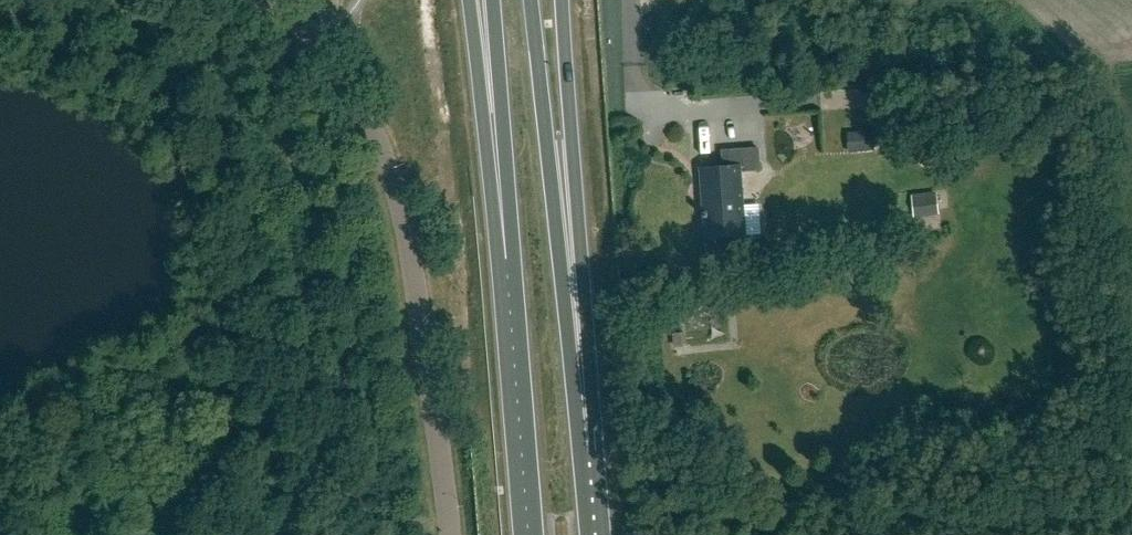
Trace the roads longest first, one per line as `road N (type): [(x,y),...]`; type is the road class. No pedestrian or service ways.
road 1 (unclassified): [(449,534),(414,279),(382,145),(319,40),(273,0)]
road 2 (primary): [(587,448),(531,0)]
road 3 (primary): [(587,448),(561,0)]
road 4 (primary): [(506,259),(529,534)]
road 5 (primary): [(469,0),(506,259)]
road 6 (primary): [(492,0),(506,259)]

